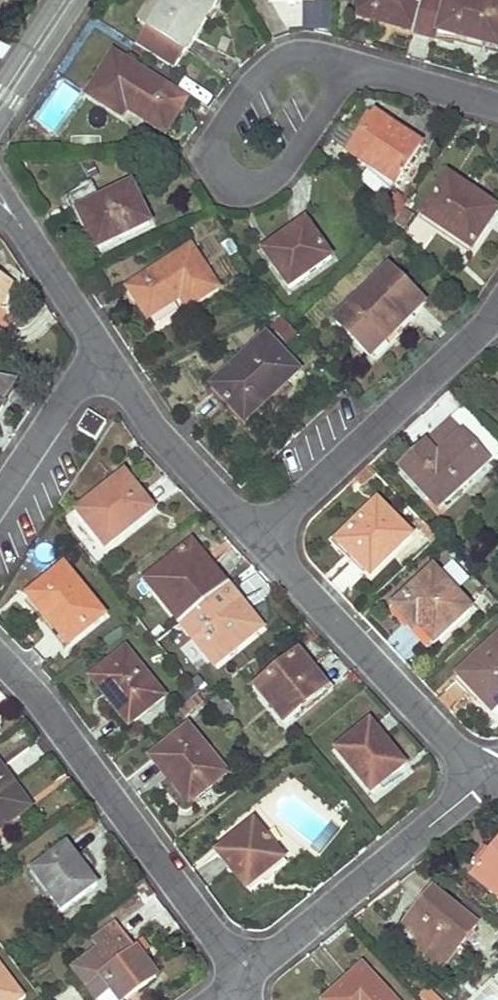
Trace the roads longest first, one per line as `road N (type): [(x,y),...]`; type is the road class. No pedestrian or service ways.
road 1 (residential): [(244,977),(33,691),(0,657)]
road 2 (residential): [(262,537),(447,741),(496,772)]
road 3 (residential): [(496,772),(244,977)]
road 4 (residential): [(262,537),(497,313)]
road 5 (residential): [(356,69),(310,56),(276,60),(250,80),(216,128),(213,156),(235,184),(265,186),(290,168)]
road 6 (residential): [(101,350),(165,440),(262,537)]
road 7 (residential): [(0,498),(101,350)]
road 8 (residential): [(497,108),(356,69)]
road 9 (tertiary): [(0,120),(82,0)]
road 10 (residential): [(31,240),(101,350)]

